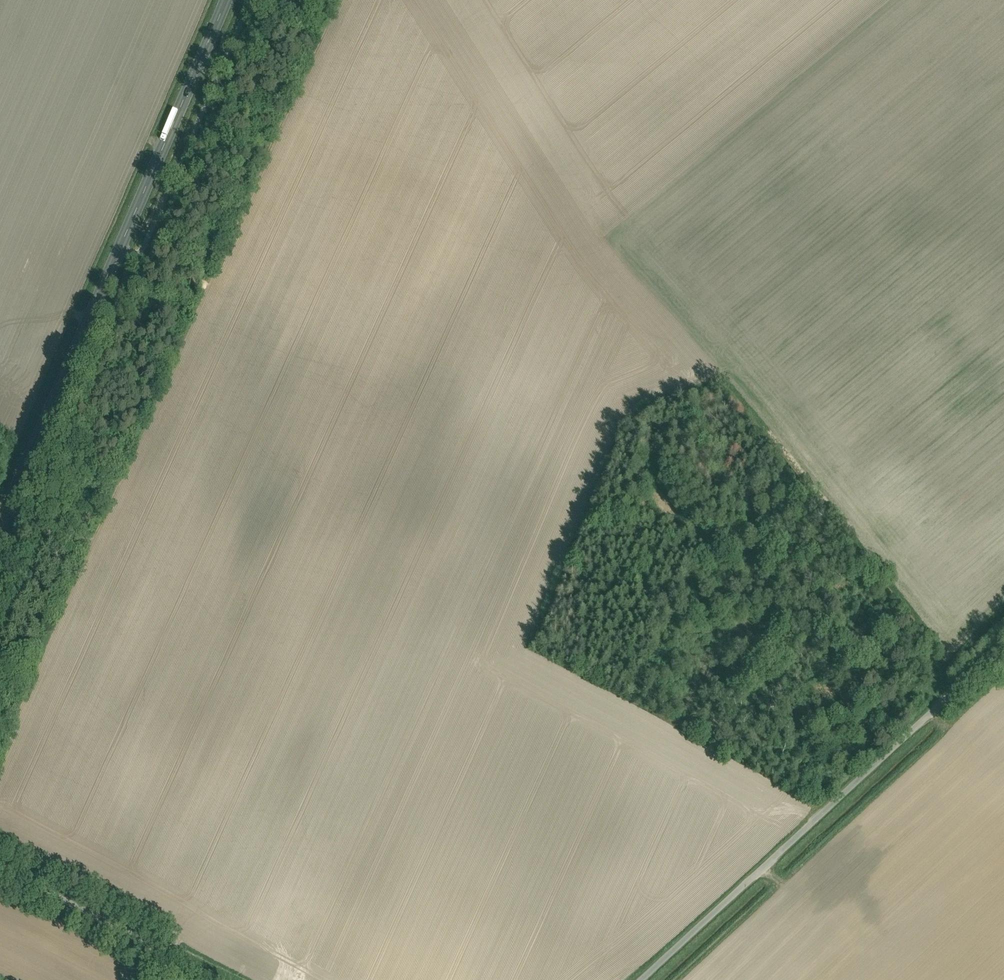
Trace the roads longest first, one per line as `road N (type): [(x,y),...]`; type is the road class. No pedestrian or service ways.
road 1 (tertiary): [(228,0),(0,532)]
road 2 (unclassified): [(1003,648),(645,979)]
road 3 (unclassified): [(216,979),(0,873)]

